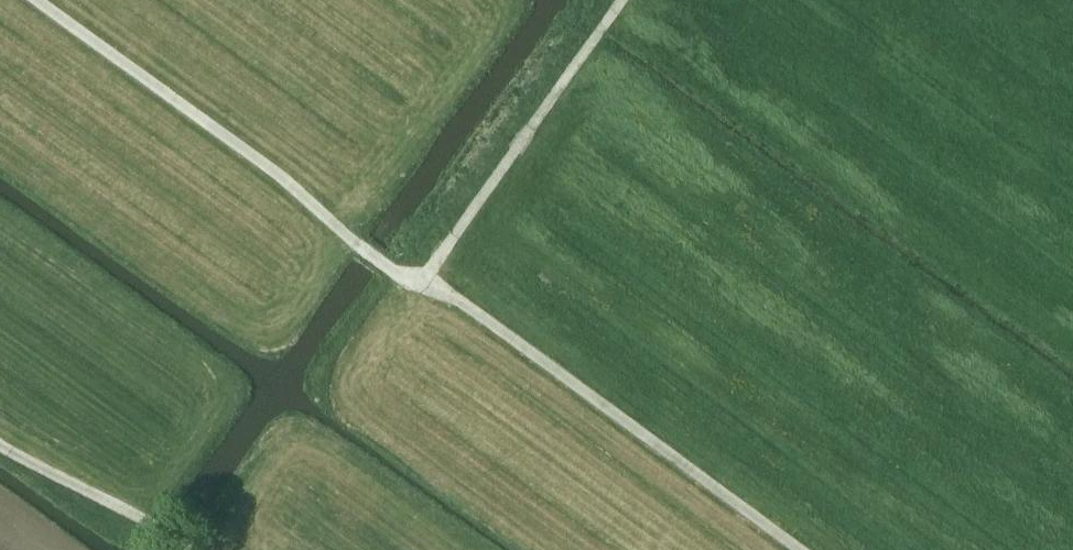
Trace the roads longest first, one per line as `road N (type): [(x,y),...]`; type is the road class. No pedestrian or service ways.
road 1 (track): [(37,0),(284,179),(384,268),(423,281),(793,549)]
road 2 (track): [(624,0),(423,281)]
road 3 (track): [(0,444),(190,549)]

